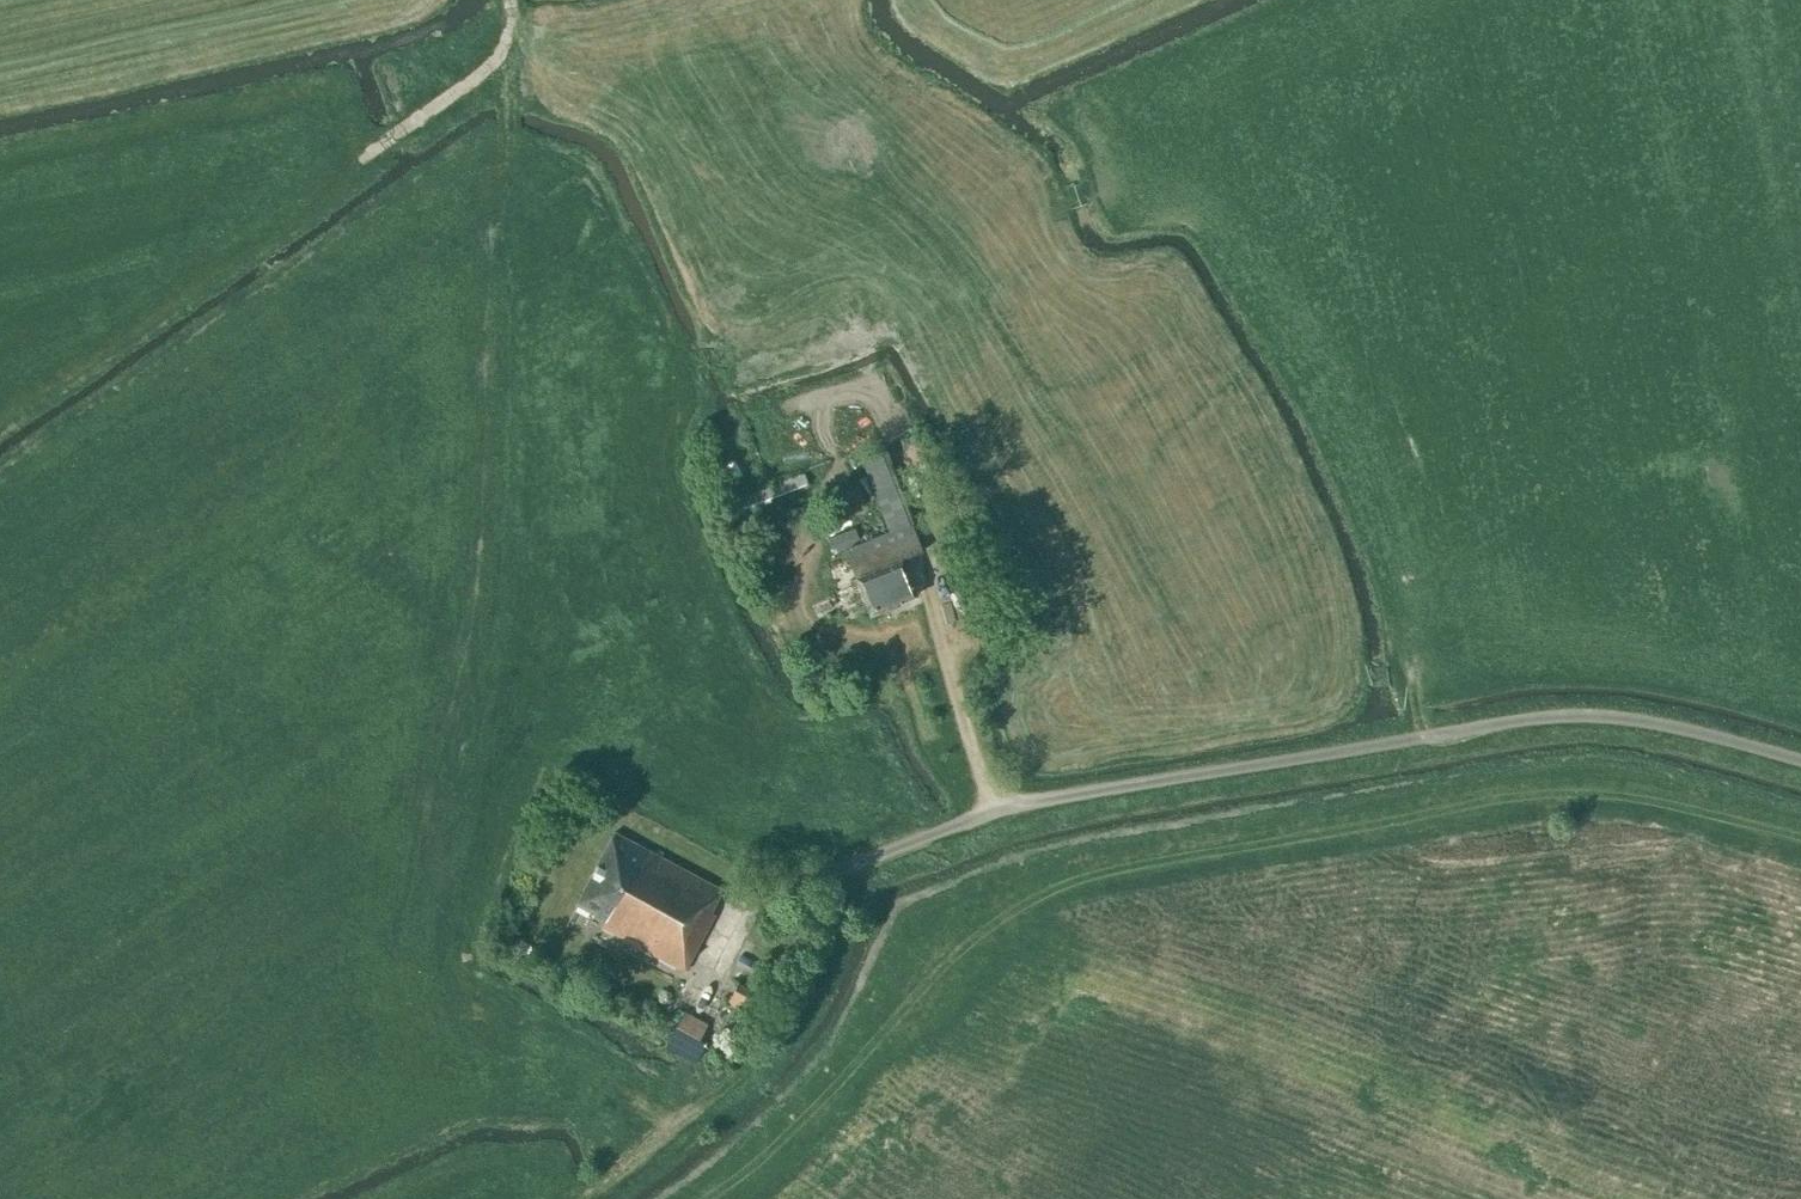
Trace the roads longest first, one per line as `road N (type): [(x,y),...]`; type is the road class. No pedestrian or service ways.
road 1 (unclassified): [(1800,763),(1659,724),(1582,715),(1527,719),(1042,800),(865,859)]

